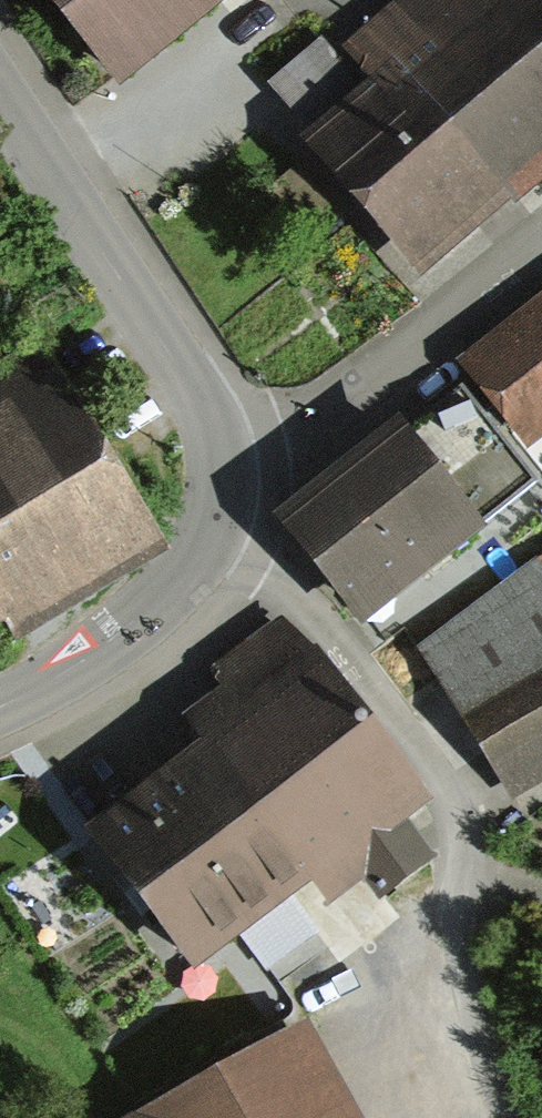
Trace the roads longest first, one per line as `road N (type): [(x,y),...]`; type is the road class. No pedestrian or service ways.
road 1 (residential): [(198,555),(257,571),(371,681),(466,832),(447,993),(488,1117)]
road 2 (unclassified): [(0,103),(200,402),(217,449)]
road 3 (residential): [(217,449),(270,437),(344,398),(541,249)]
road 4 (residential): [(198,555),(127,629),(0,702)]

